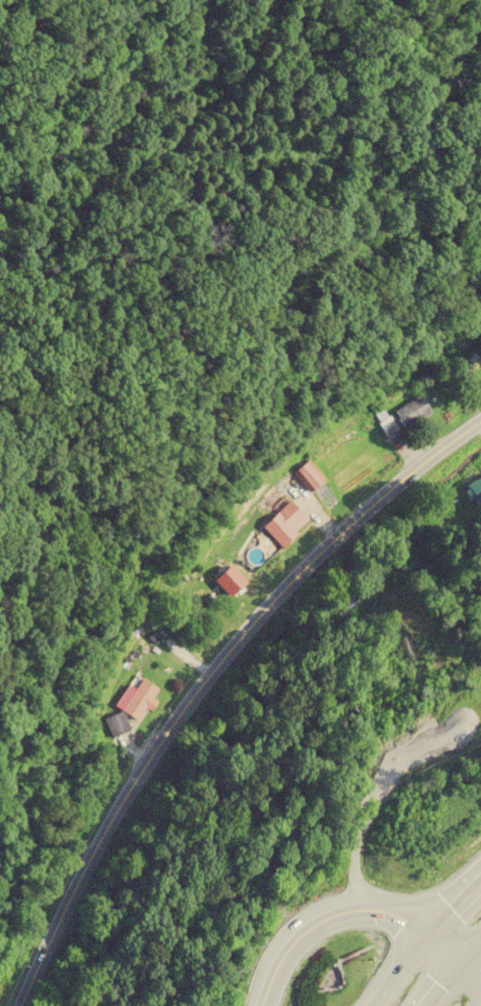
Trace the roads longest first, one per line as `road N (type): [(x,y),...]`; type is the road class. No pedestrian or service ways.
road 1 (secondary): [(480,422),(369,502),(286,584),(182,707),(75,873),(16,1005)]
road 2 (track): [(206,677),(155,632),(157,567),(247,423),(288,324),(421,156),(421,131)]
road 3 (trunk): [(461,970),(407,925),(343,914),(288,950),(261,1005)]
road 4 (trunk): [(480,886),(372,1005)]

